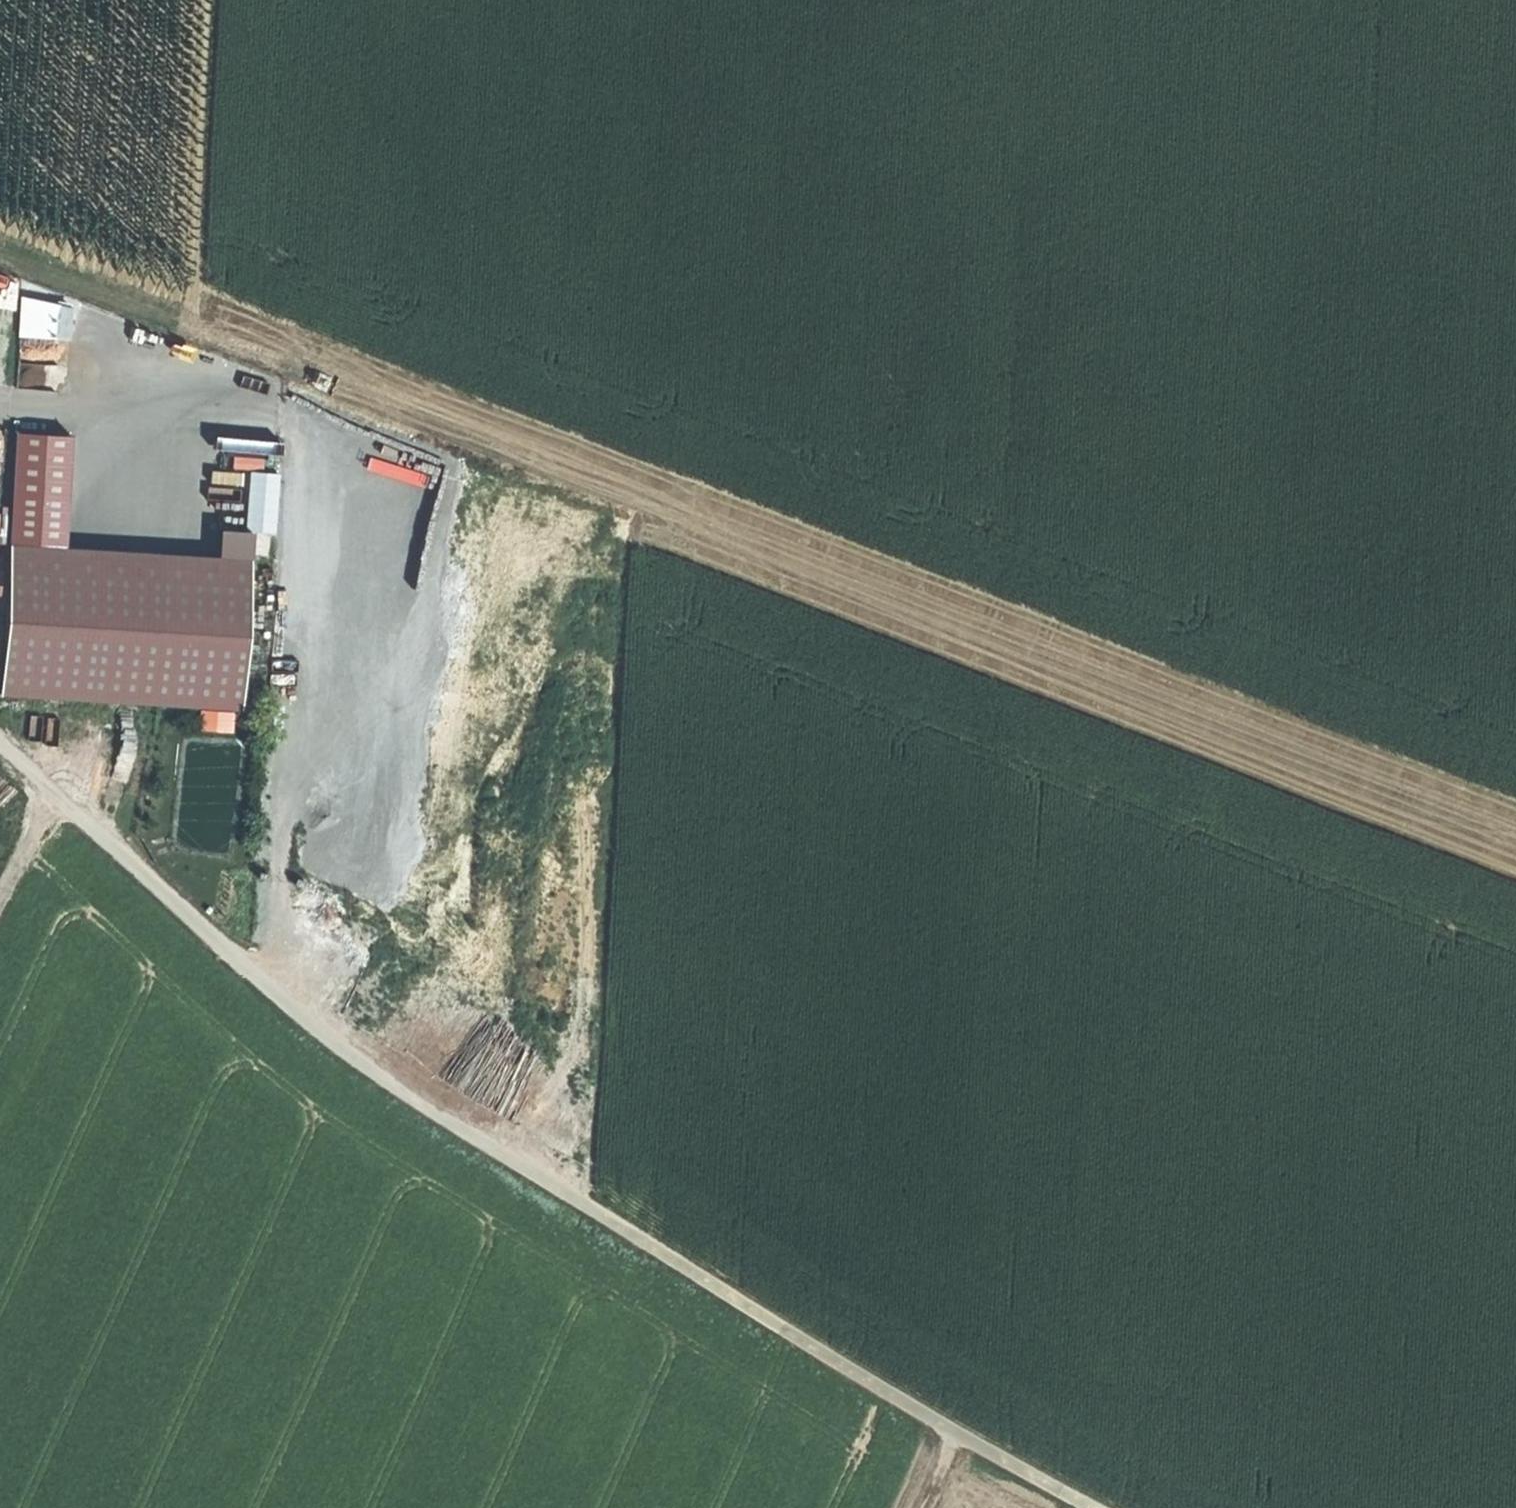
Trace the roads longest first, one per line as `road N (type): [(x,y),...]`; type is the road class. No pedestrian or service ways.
road 1 (track): [(1091,1507),(947,1433),(410,1098),(257,983)]
road 2 (track): [(257,983),(289,366),(0,260)]
road 3 (track): [(0,905),(53,790)]

